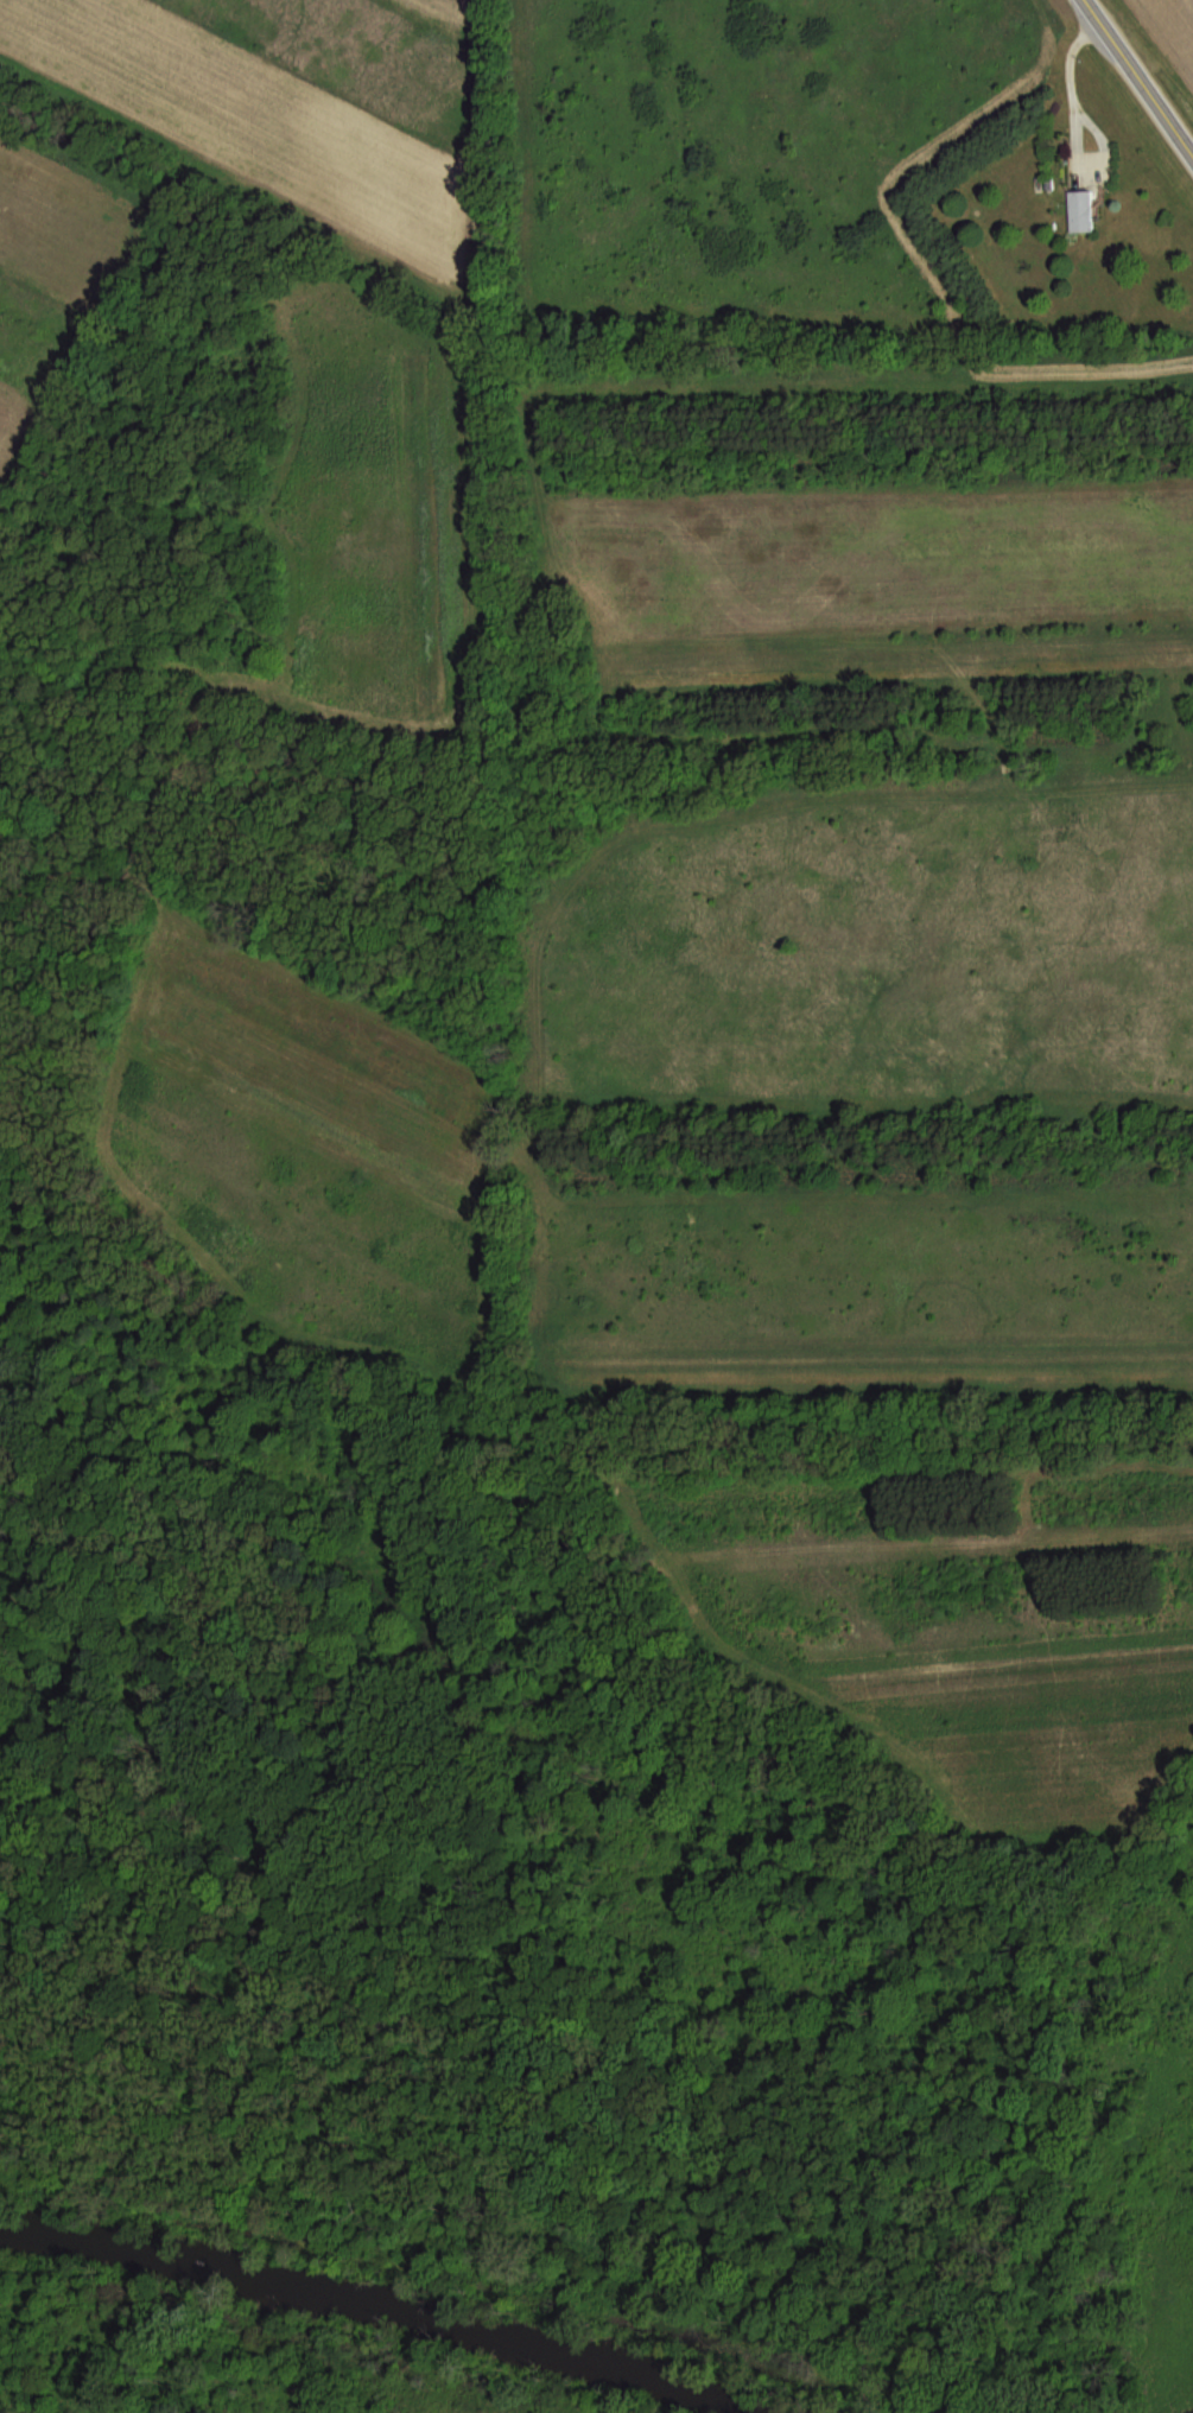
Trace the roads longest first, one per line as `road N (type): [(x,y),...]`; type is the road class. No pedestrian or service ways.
road 1 (primary): [(1192,162),(1080,0)]

